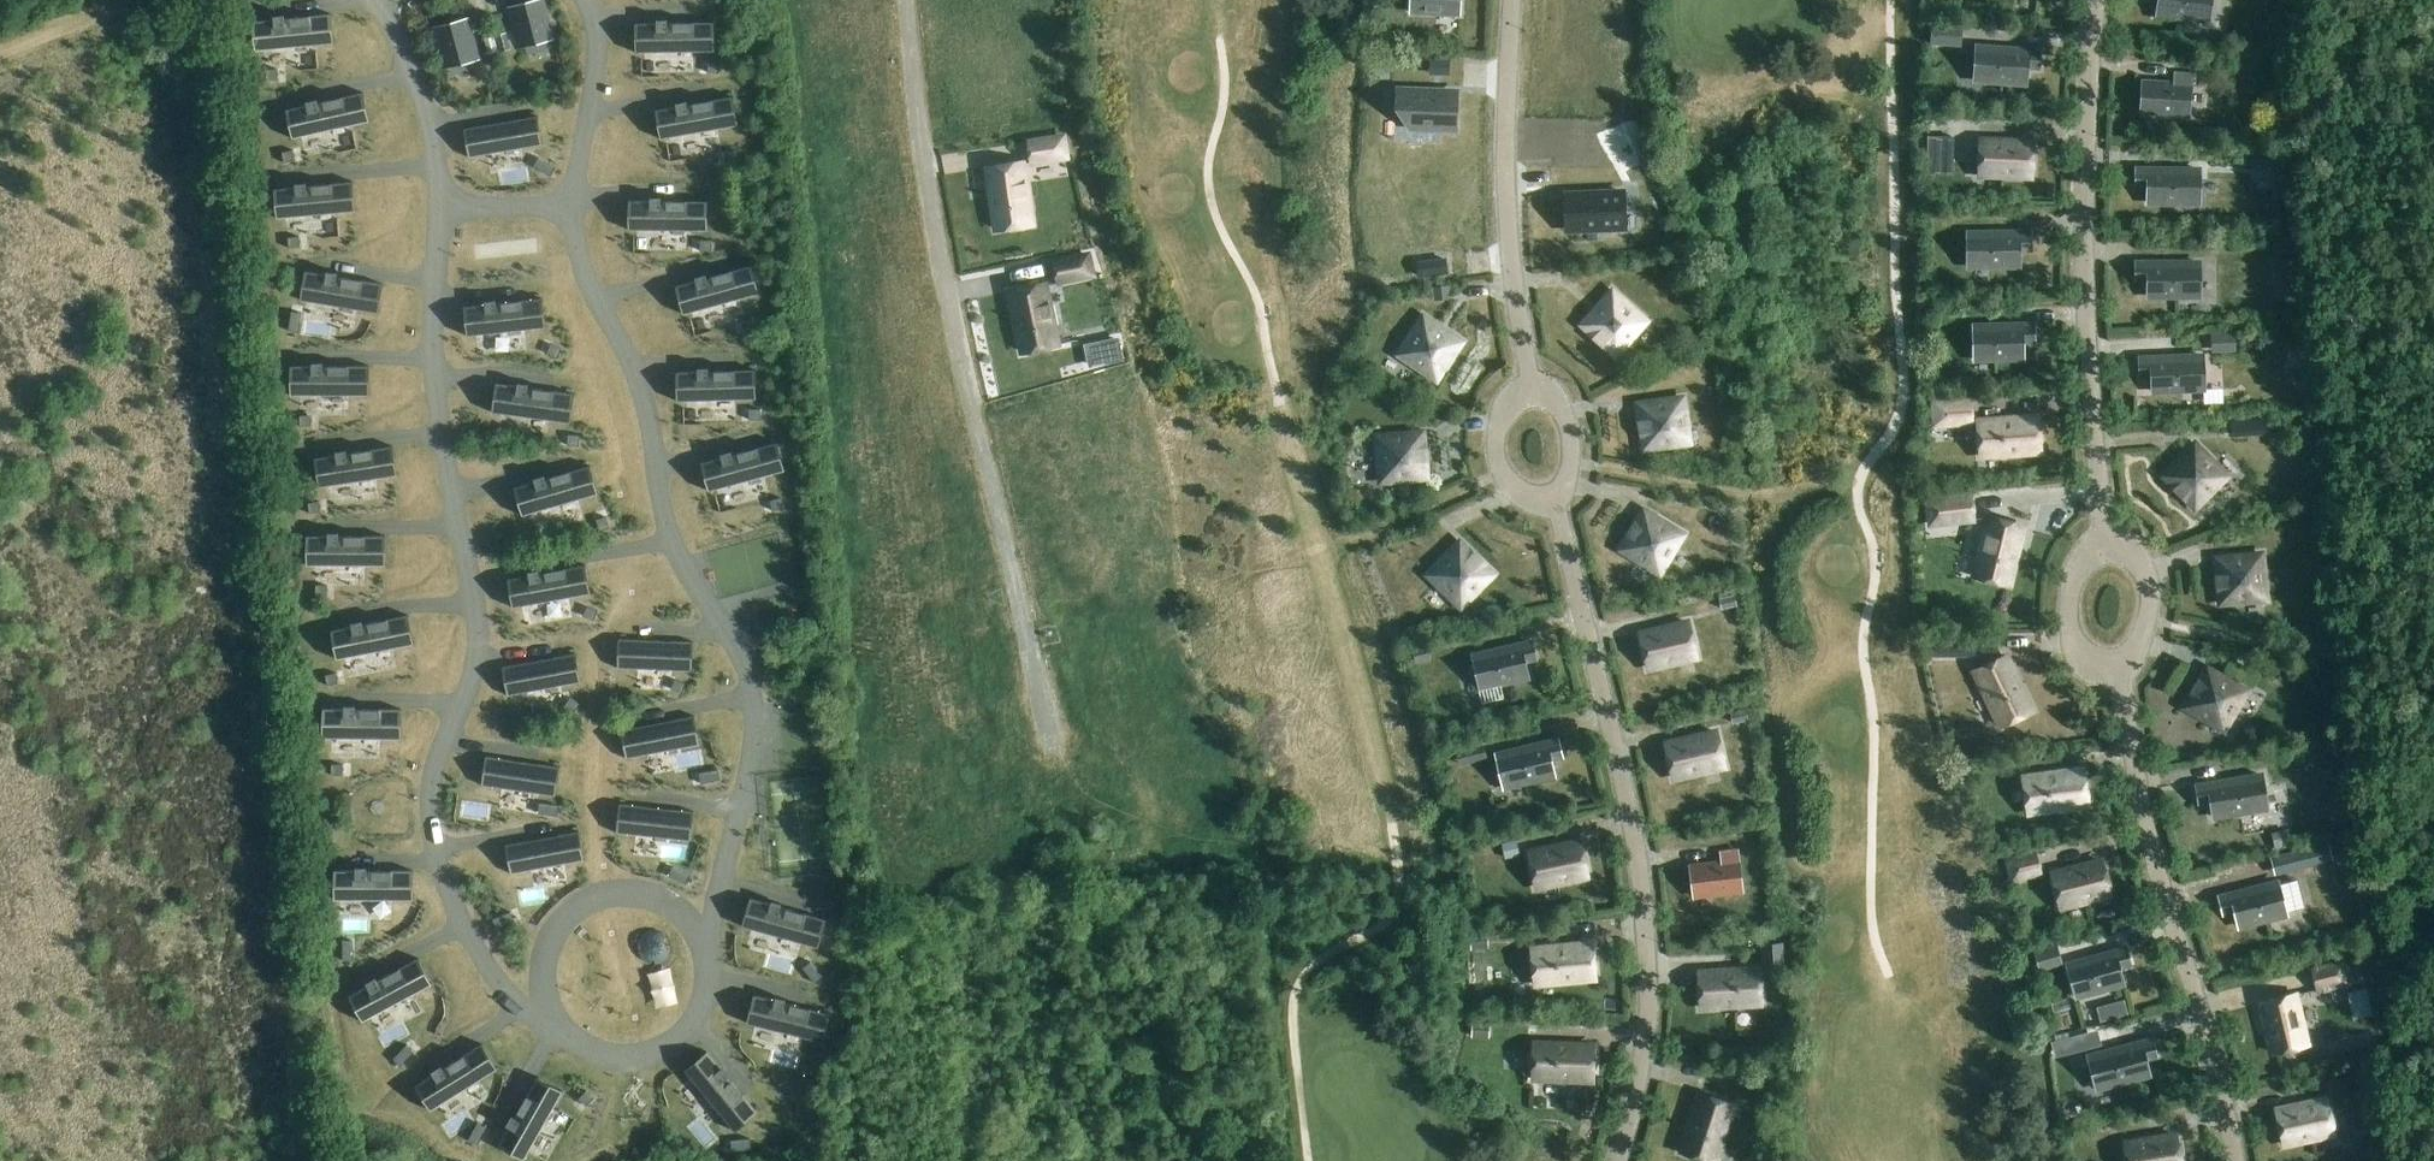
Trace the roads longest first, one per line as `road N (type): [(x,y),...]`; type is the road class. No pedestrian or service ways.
road 1 (residential): [(1054,756),(951,310),(907,0)]
road 2 (residential): [(1619,1160),(1646,1038),(1648,934),(1633,829),(1556,500)]
road 3 (residential): [(2107,543),(2087,261),(2096,0)]
road 4 (residential): [(2236,1160),(2151,838),(2121,670)]
road 5 (residential): [(1532,390),(1505,190),(1514,0)]
road 6 (residential): [(2107,543),(2081,565),(2066,616),(2086,656),(2121,670)]
road 7 (residential): [(1532,390),(1504,412),(1498,458),(1533,502),(1556,500)]
road 8 (residential): [(2121,670),(2145,641),(2153,597),(2143,568),(2107,543)]
road 9 (track): [(0,49),(134,0)]
road 10 (residential): [(1556,500),(1569,488),(1572,435),(1562,408),(1532,390)]

